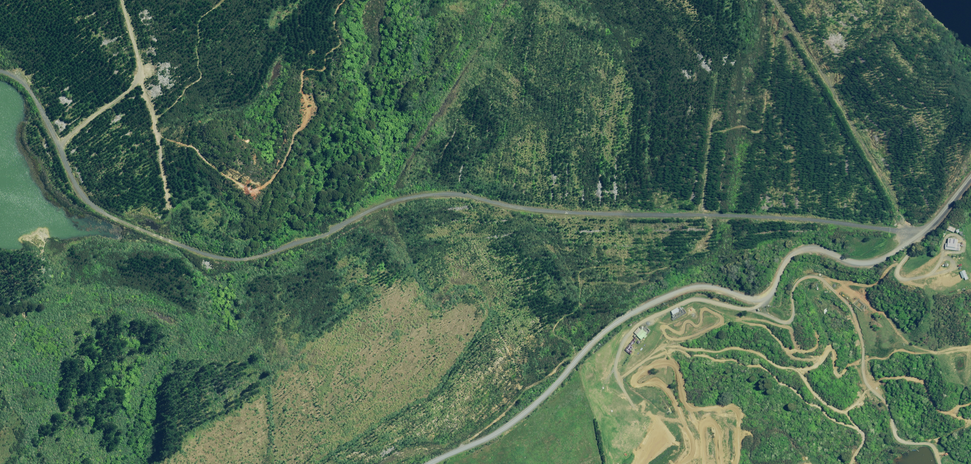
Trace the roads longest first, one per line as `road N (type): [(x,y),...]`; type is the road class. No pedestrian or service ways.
road 1 (track): [(0,73),(64,190),(93,218),(189,253),(230,249),(410,187),(573,216),(808,220),(913,238)]
road 2 (unclassified): [(429,463),(511,424),(636,311),(694,287),(764,297),(790,255),(808,249),(852,263),(879,261),(933,222),(970,177)]

